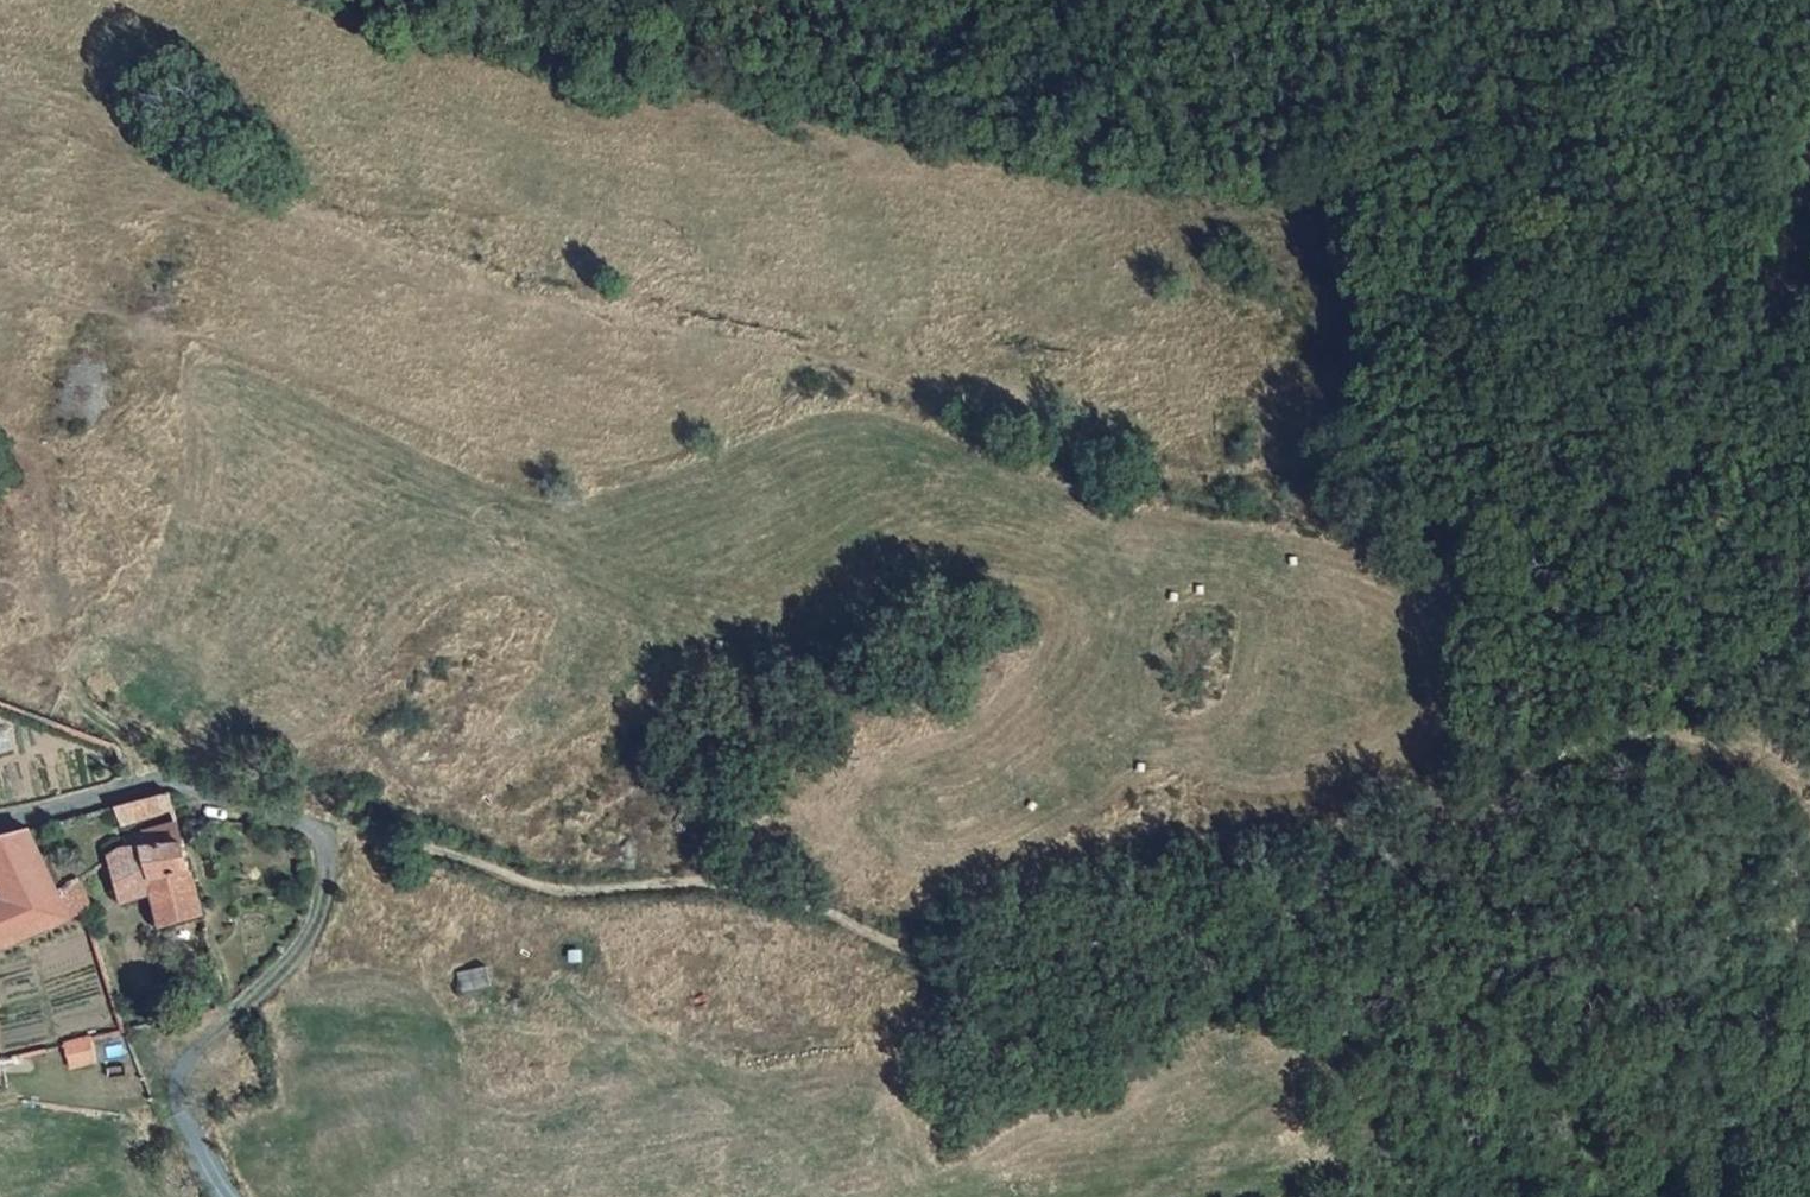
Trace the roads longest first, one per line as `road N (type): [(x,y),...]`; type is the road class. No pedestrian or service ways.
road 1 (track): [(98,797),(169,785),(564,886),(733,883),(931,958),(1144,942),(1372,899),(1474,845),(1520,795),(1621,744),(1713,739),(1809,767)]
road 2 (track): [(1809,347),(1560,213)]
road 3 (track): [(302,815),(331,855),(324,920),(293,964),(246,1005)]

